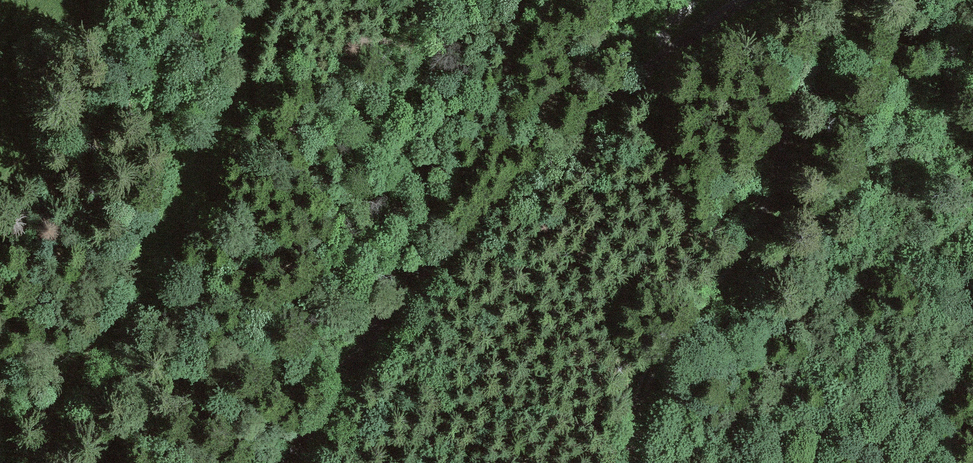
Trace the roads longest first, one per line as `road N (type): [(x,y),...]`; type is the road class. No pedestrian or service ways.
road 1 (track): [(279,462),(406,287),(514,176),(643,70),(745,0)]
road 2 (track): [(632,462),(637,407),(654,368),(769,196),(794,74),(851,0)]
road 3 (track): [(268,0),(212,141),(28,462)]

